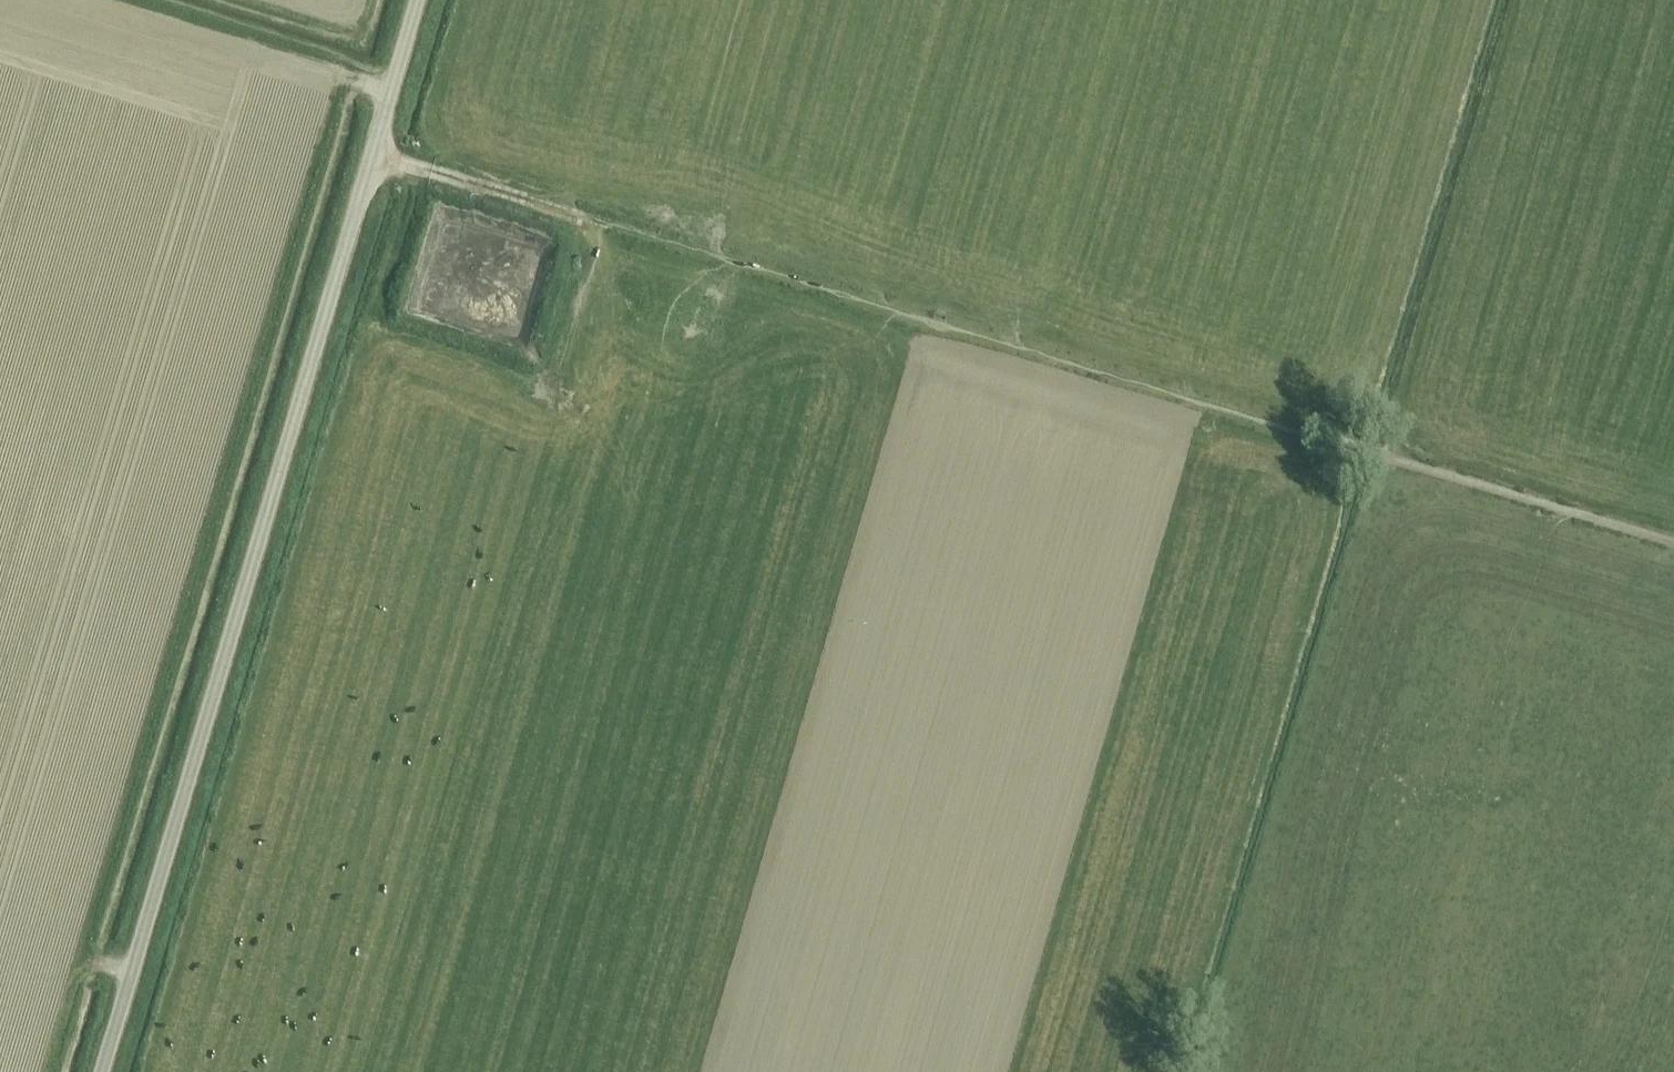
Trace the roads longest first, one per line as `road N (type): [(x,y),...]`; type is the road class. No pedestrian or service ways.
road 1 (tertiary): [(102,1071),(416,0)]

